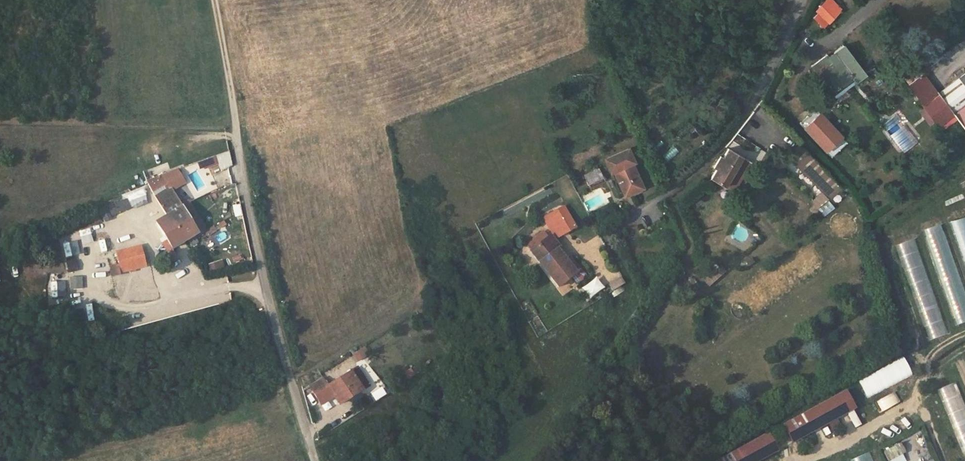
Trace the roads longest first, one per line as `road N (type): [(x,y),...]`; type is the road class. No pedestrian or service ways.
road 1 (unclassified): [(237,135),(260,265),(313,460)]
road 2 (residential): [(607,235),(692,174),(730,135),(758,96),(802,0)]
road 3 (track): [(215,0),(237,135)]

